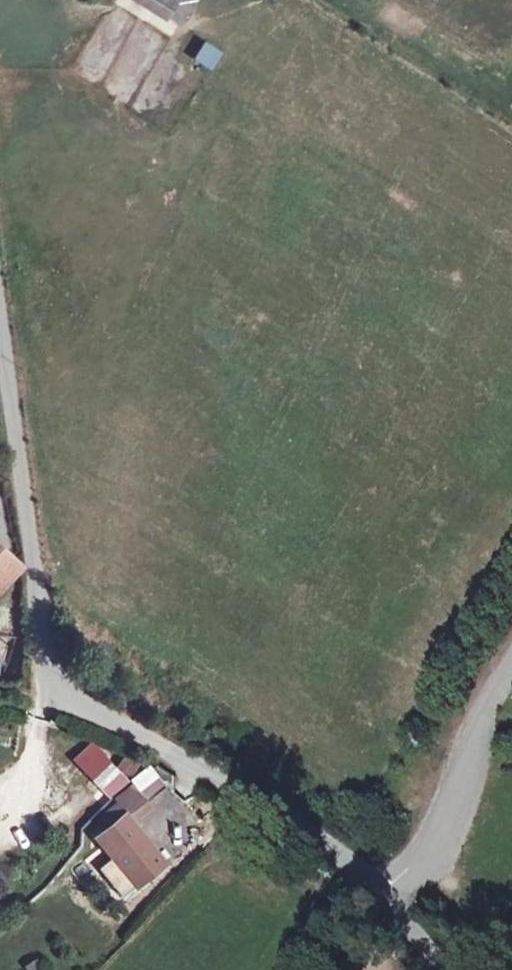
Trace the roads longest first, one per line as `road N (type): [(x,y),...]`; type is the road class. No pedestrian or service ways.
road 1 (unclassified): [(0,318),(47,685),(313,832),(396,888)]
road 2 (unclassified): [(396,888),(451,821),(490,701),(511,668)]

